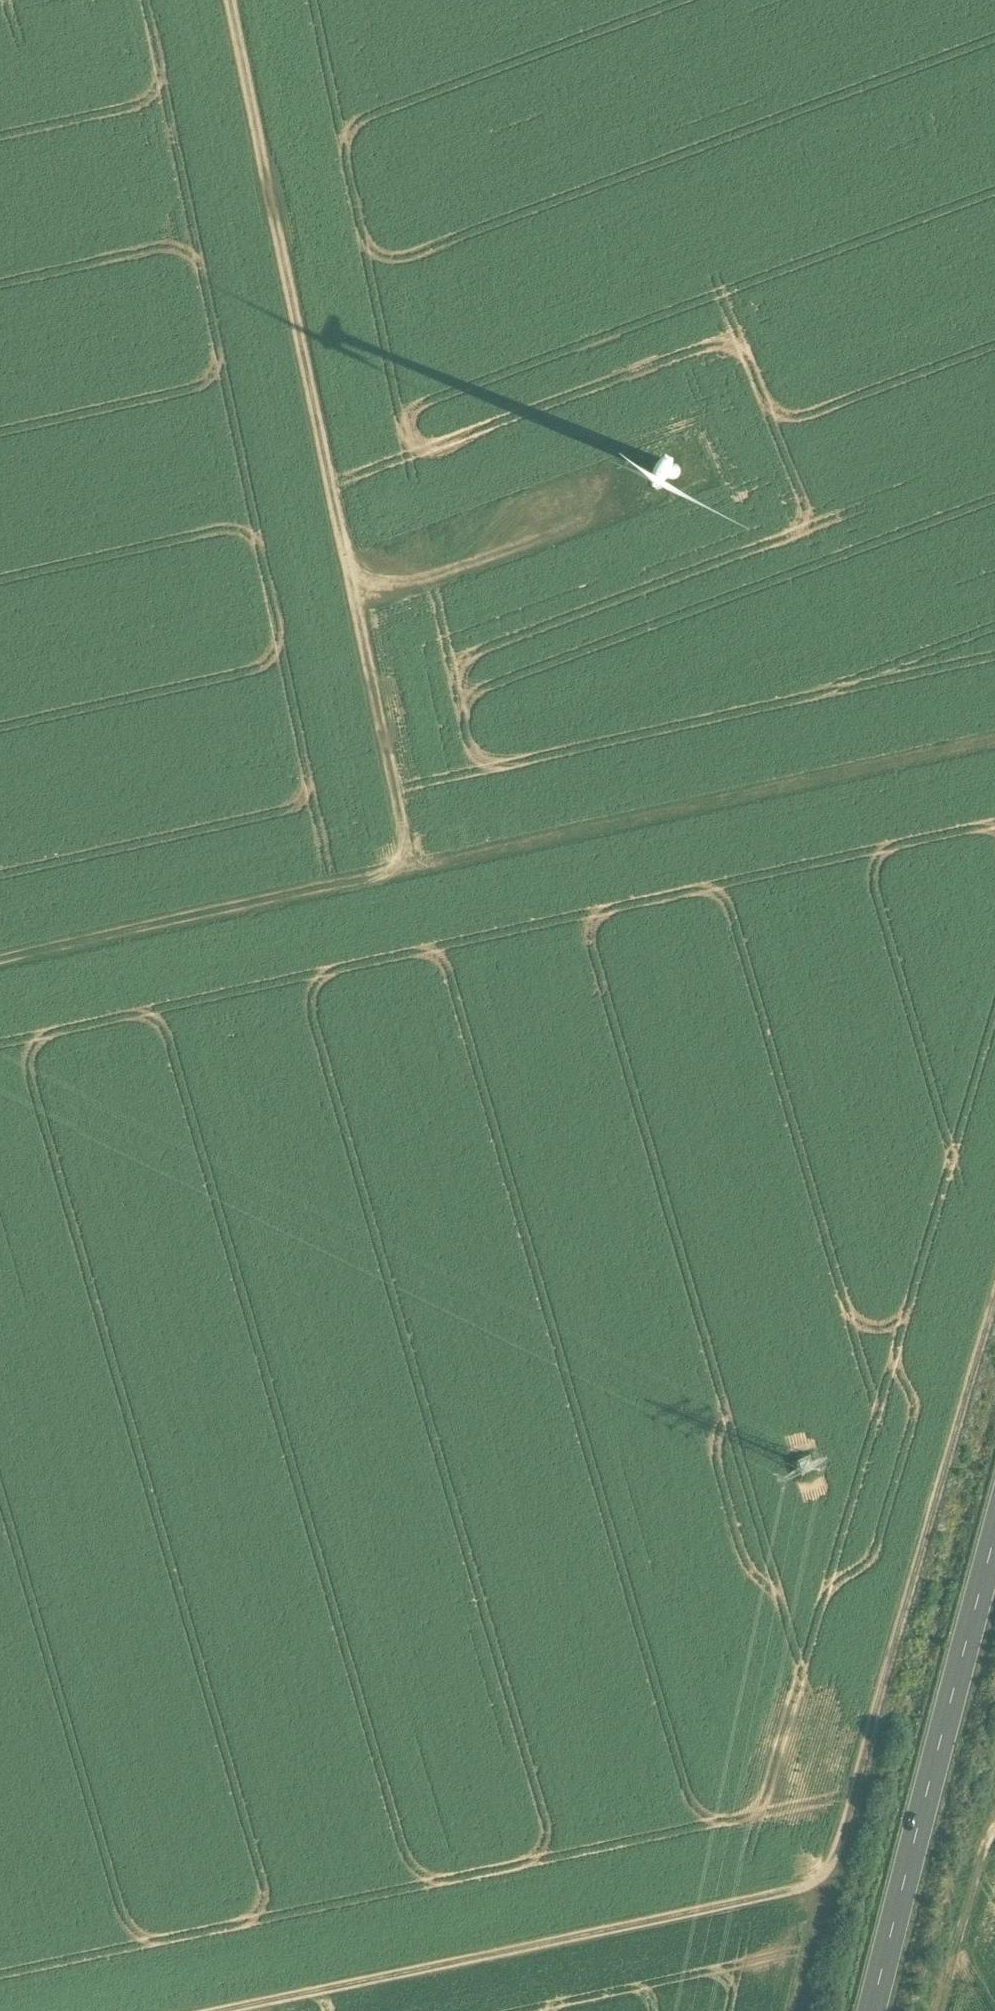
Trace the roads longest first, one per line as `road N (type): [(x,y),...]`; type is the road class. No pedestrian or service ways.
road 1 (track): [(994,743),(0,959)]
road 2 (track): [(796,2010),(864,1745),(950,1530),(994,1308)]
road 3 (track): [(829,1886),(255,2010)]
road 4 (primary): [(994,1541),(874,2010)]
road 5 (track): [(366,594),(621,493)]
road 6 (track): [(946,2010),(994,1836)]

